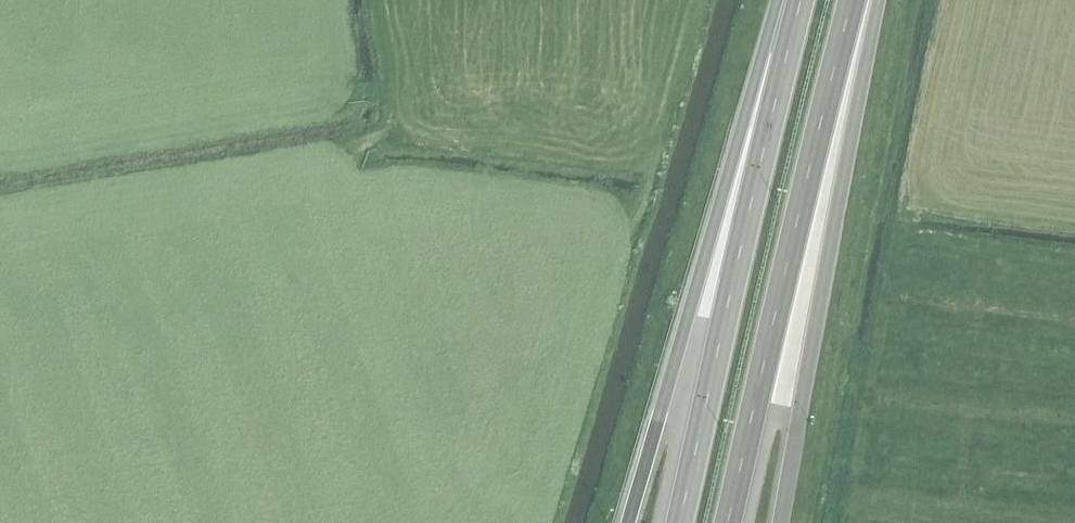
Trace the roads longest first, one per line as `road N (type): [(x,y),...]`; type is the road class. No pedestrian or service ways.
road 1 (trunk): [(790,0),(684,319),(628,522)]
road 2 (trunk): [(725,522),(851,0)]
road 3 (trunk): [(800,0),(678,522)]
road 4 (trunk): [(780,522),(867,0)]

